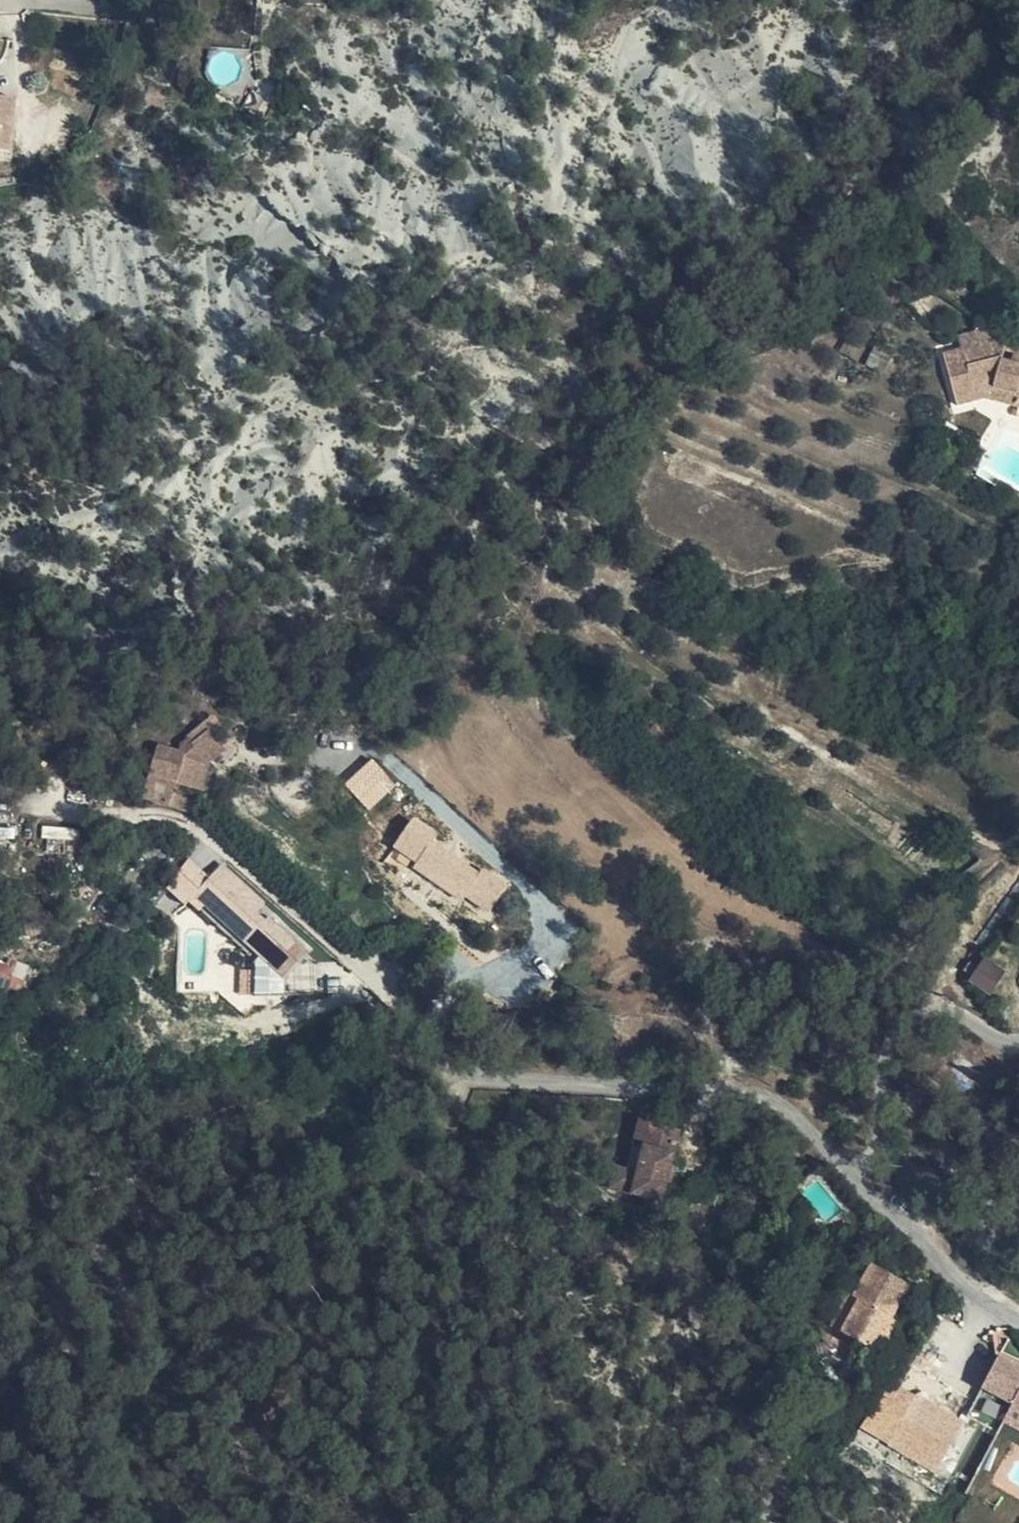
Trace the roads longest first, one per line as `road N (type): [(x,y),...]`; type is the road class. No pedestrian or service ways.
road 1 (residential): [(1018,1333),(986,1316),(815,1100),(470,1075),(427,1031)]

